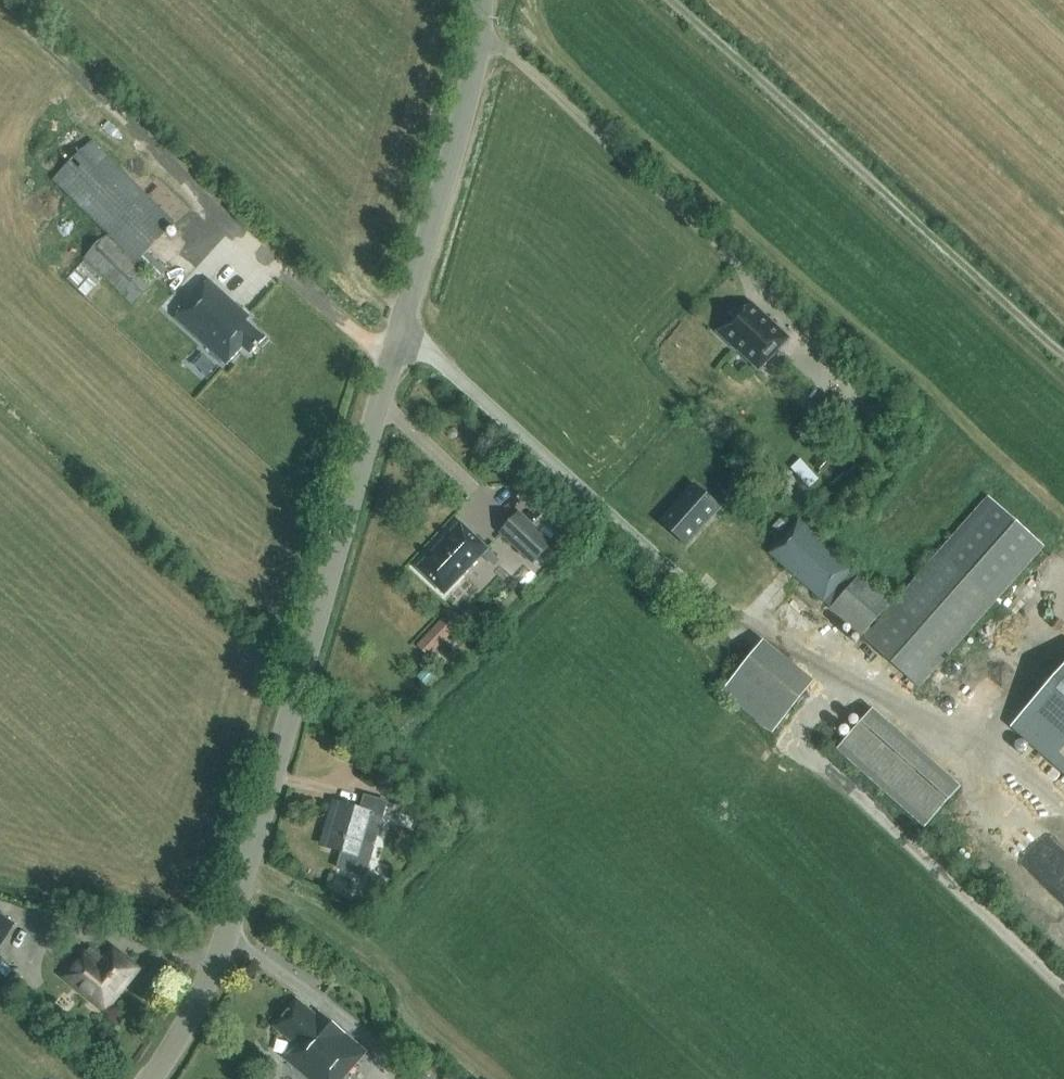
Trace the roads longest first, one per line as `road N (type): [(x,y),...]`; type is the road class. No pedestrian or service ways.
road 1 (tertiary): [(146,1078),(205,984),(248,865),(480,47),(482,0)]
road 2 (track): [(668,0),(1063,354)]
road 3 (track): [(393,356),(347,326),(0,9)]
road 4 (track): [(480,47),(510,55),(741,265)]

